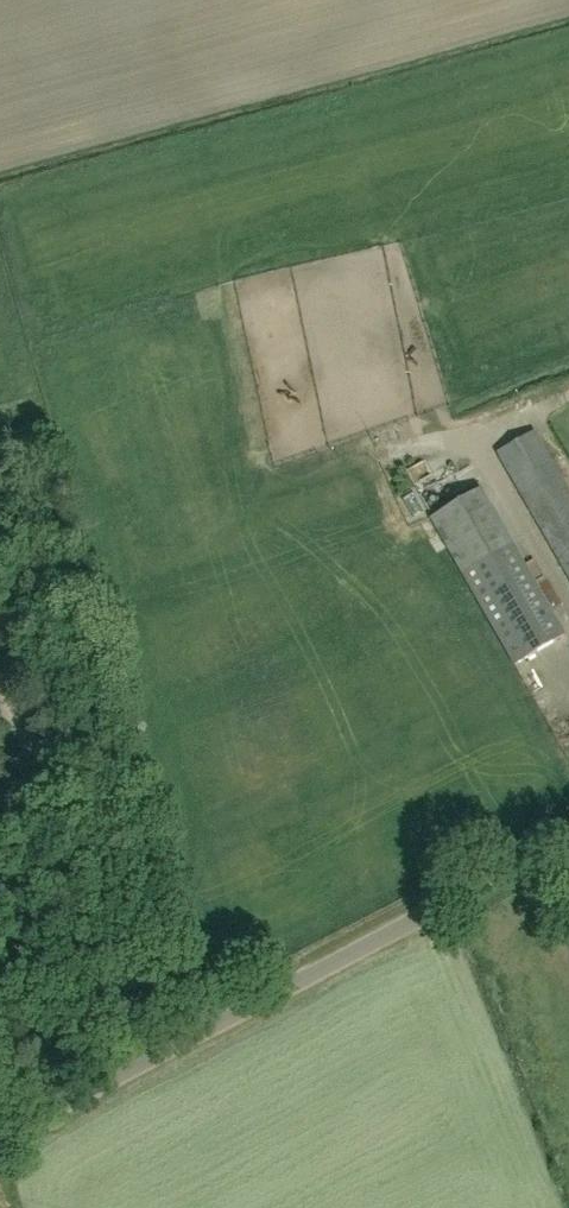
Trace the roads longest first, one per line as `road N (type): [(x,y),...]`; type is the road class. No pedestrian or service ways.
road 1 (unclassified): [(0,1136),(568,837)]

